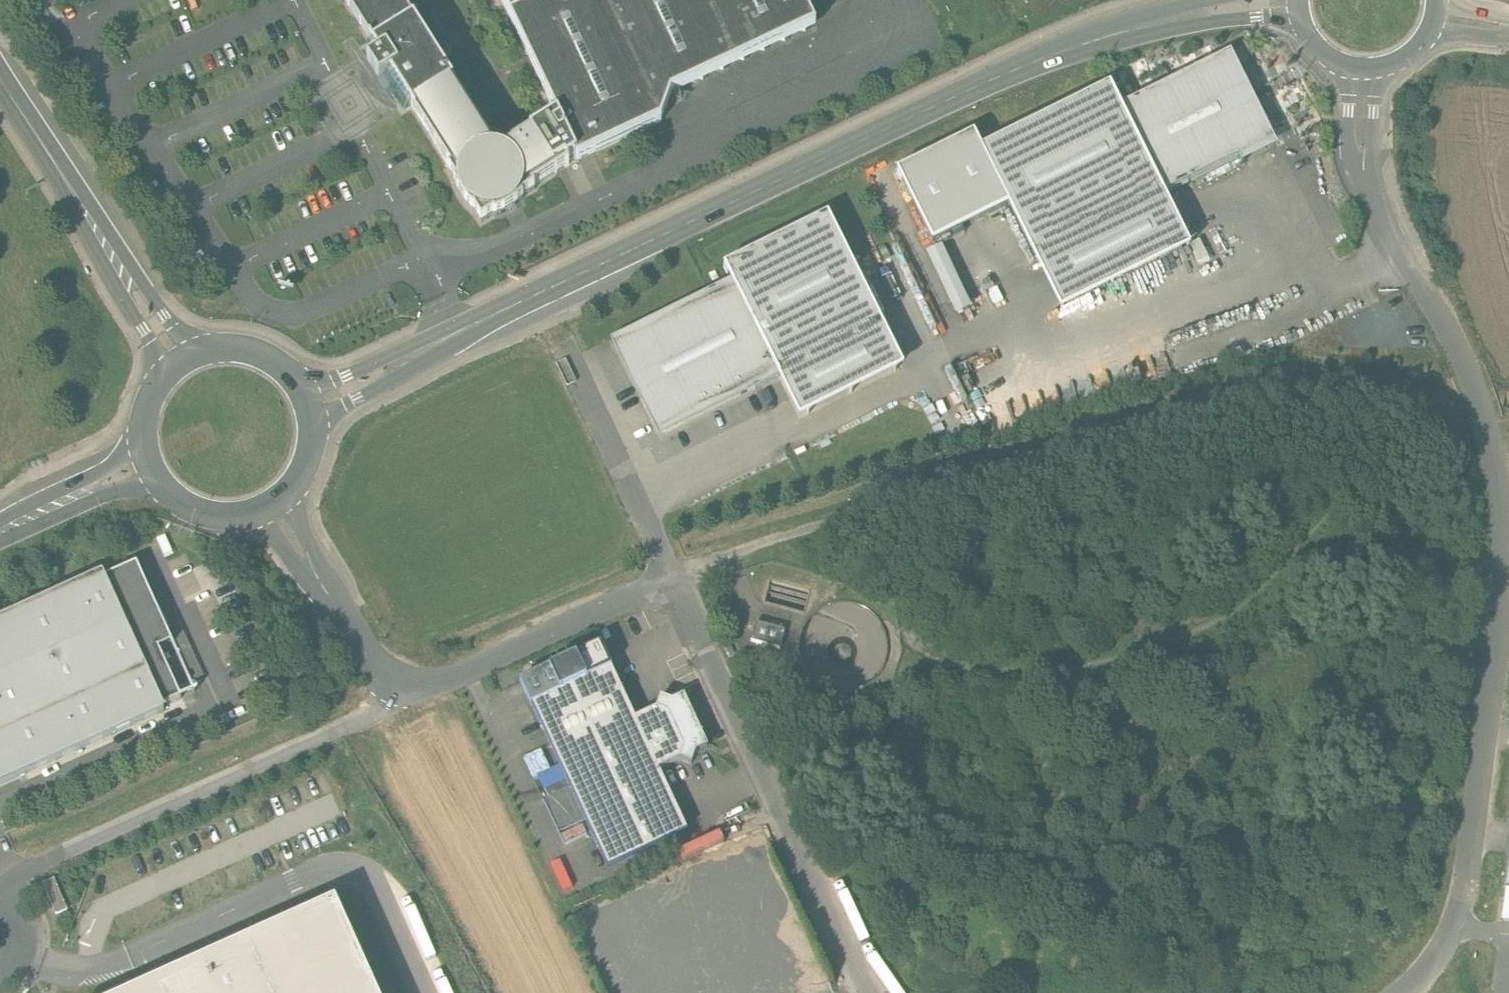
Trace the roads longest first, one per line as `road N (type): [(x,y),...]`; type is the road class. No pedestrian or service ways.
road 1 (tertiary): [(1298,4),(1145,22),(1032,63),(462,332)]
road 2 (unclassified): [(866,992),(776,790),(665,579),(441,683),(419,686),(371,663),(330,595)]
road 3 (unclassified): [(1366,189),(1461,354),(1505,520),(1467,892),(1439,958),(1406,992)]
road 4 (track): [(6,905),(20,880),(55,860),(387,710),(419,686)]
road 5 (tertiary): [(312,426),(462,332)]
road 6 (tertiary): [(209,354),(164,316),(91,224)]
road 7 (tertiary): [(91,224),(165,382)]
road 8 (tertiary): [(462,332),(297,386)]
road 9 (tertiary): [(146,439),(0,531)]
road 10 (tertiary): [(0,78),(91,224)]
road 11 (tertiary): [(0,534),(161,481)]
road 12 (unclassified): [(1347,69),(1348,138),(1366,189)]

